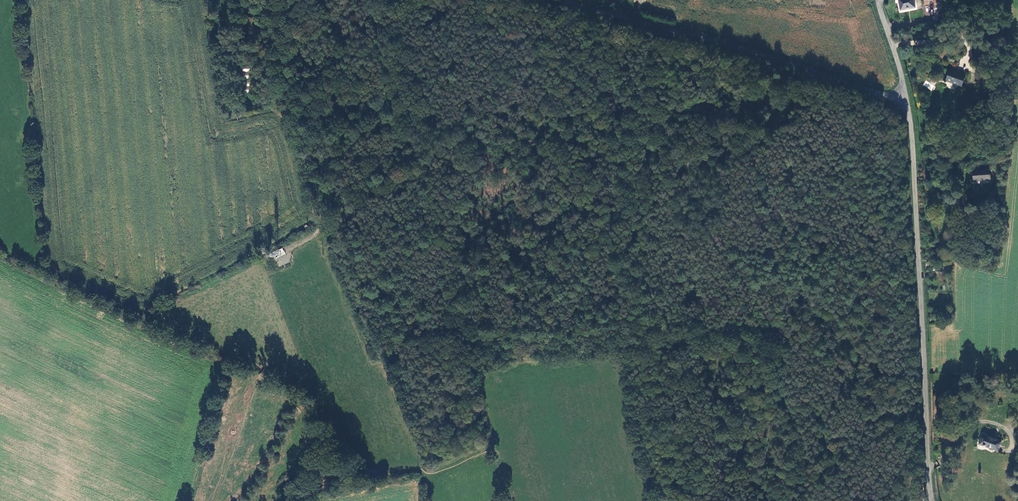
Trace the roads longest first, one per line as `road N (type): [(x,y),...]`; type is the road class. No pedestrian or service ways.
road 1 (unclassified): [(931,500),(916,175),(904,97)]
road 2 (unclassified): [(904,97),(549,0)]

